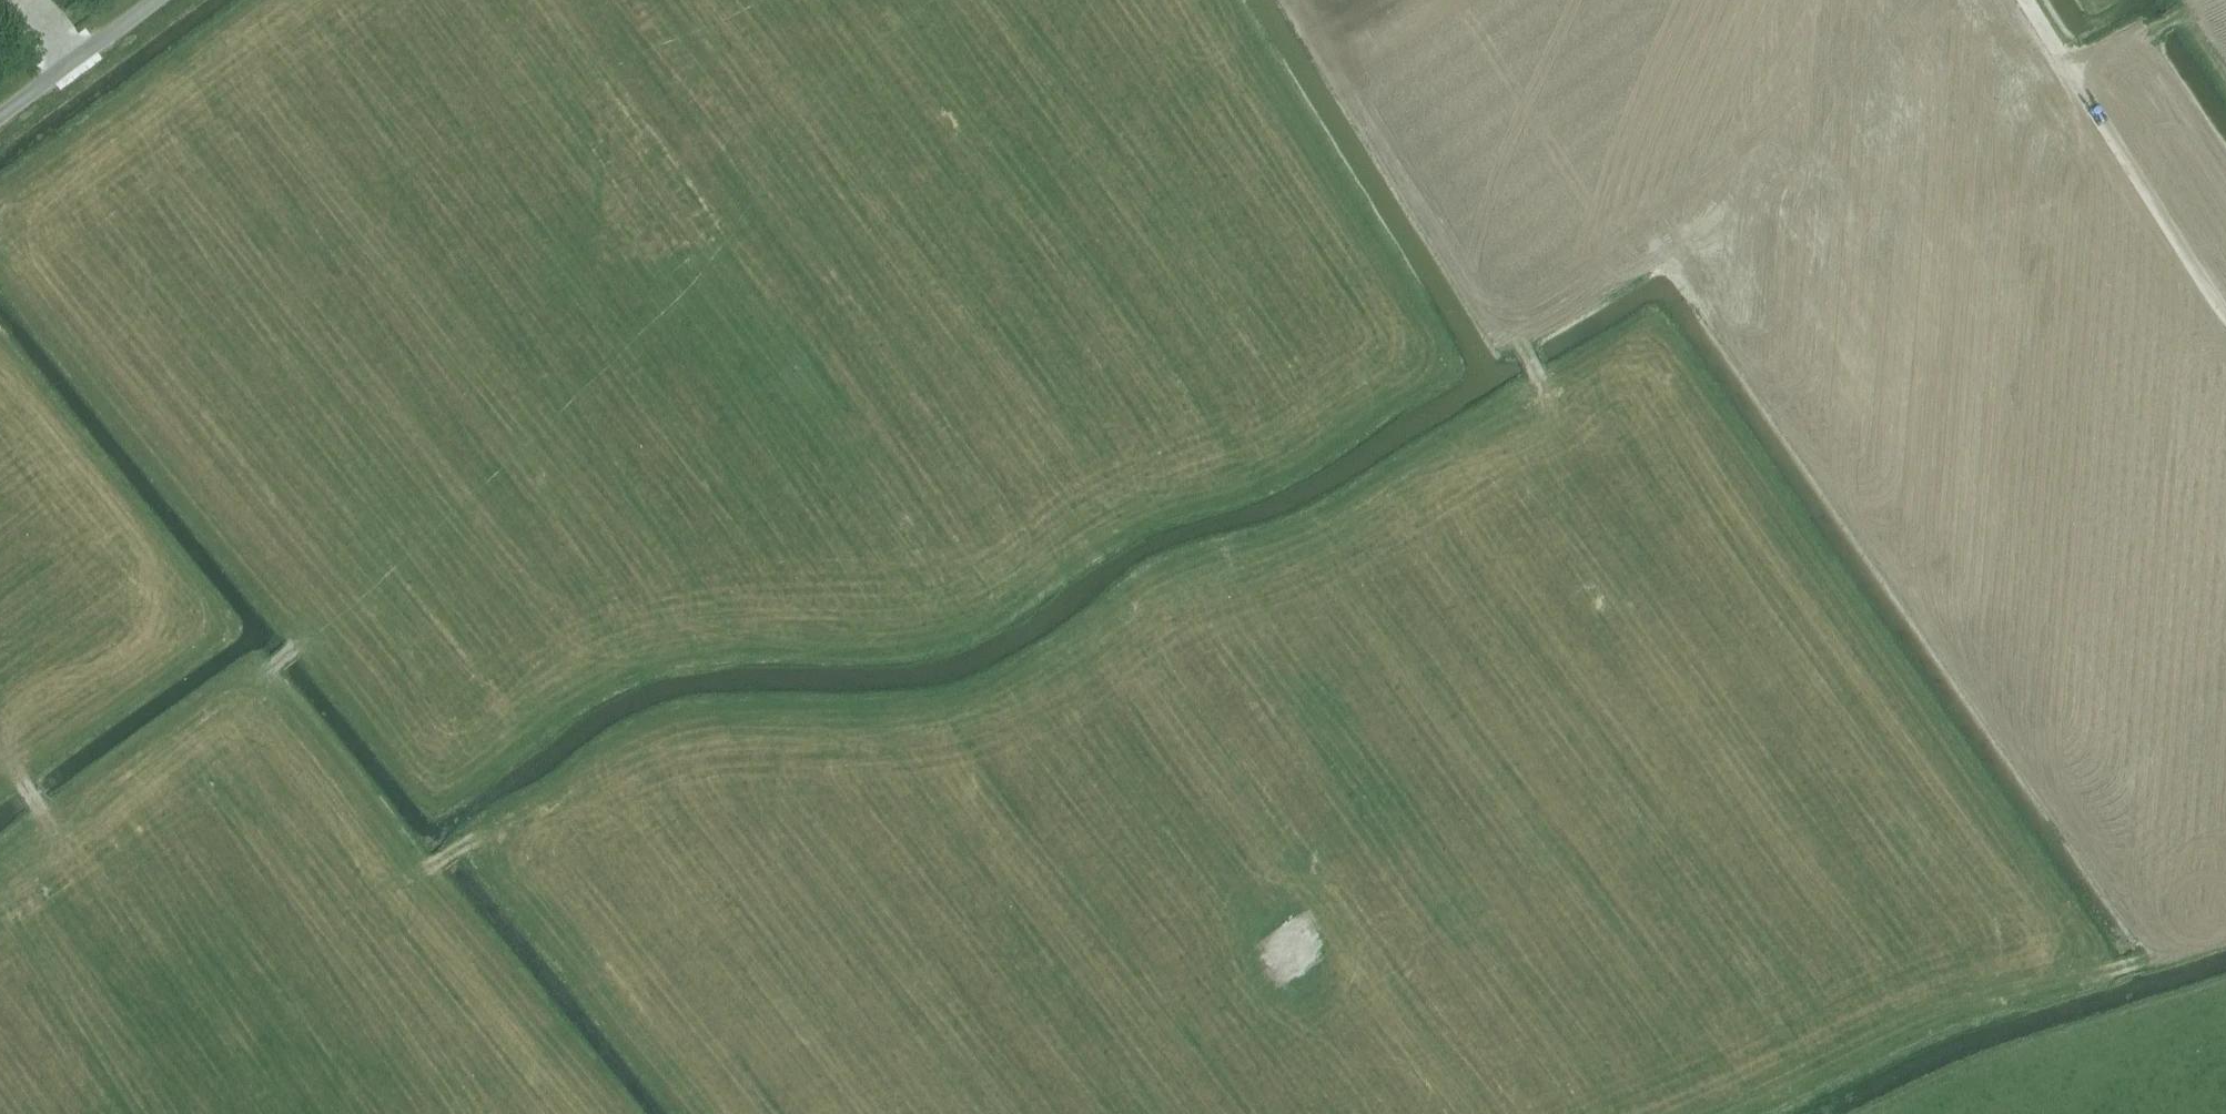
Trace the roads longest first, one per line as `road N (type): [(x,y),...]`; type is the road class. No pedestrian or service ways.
road 1 (unclassified): [(165,0),(0,123)]

